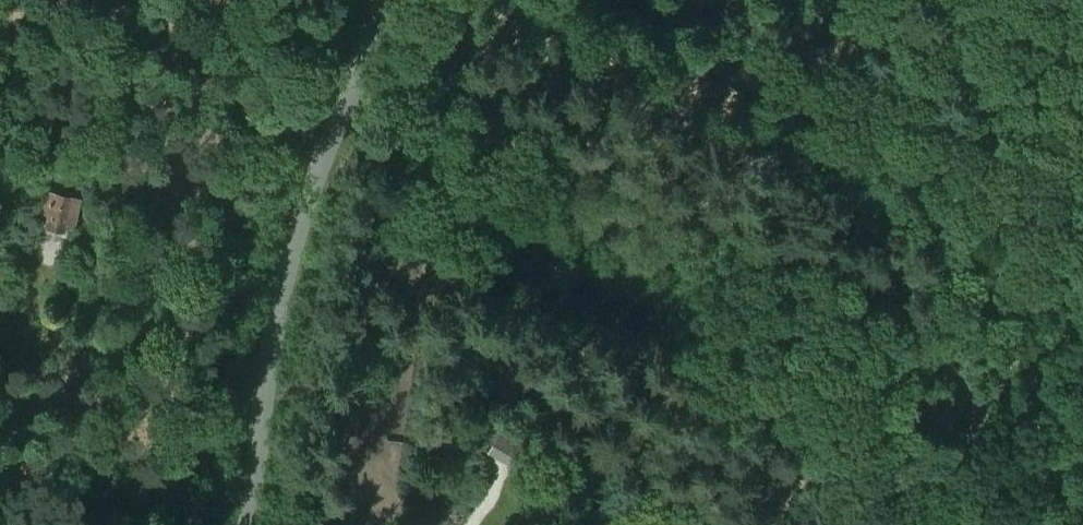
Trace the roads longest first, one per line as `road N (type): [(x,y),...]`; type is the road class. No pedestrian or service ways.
road 1 (unclassified): [(247,524),(284,277),(389,0)]
road 2 (track): [(849,524),(1082,85)]
road 3 (track): [(571,0),(1003,209)]

